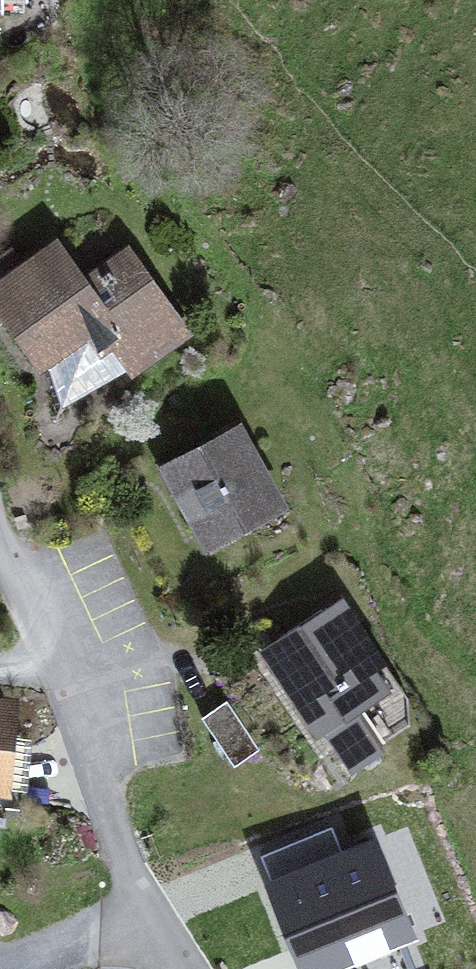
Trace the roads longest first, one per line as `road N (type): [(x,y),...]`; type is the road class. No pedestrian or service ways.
road 1 (residential): [(0,530),(60,668),(127,869)]

